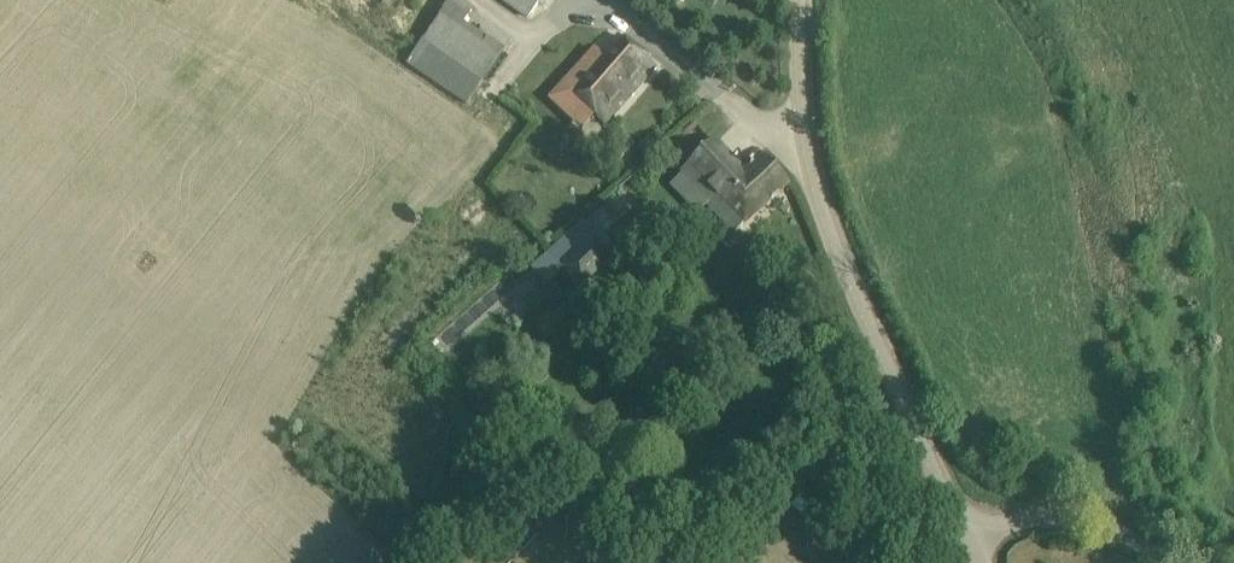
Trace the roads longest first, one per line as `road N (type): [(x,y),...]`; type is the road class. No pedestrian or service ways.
road 1 (unclassified): [(968,540),(815,201),(790,98),(797,0)]
road 2 (unclassified): [(1178,562),(1066,512),(1030,515),(968,540)]

